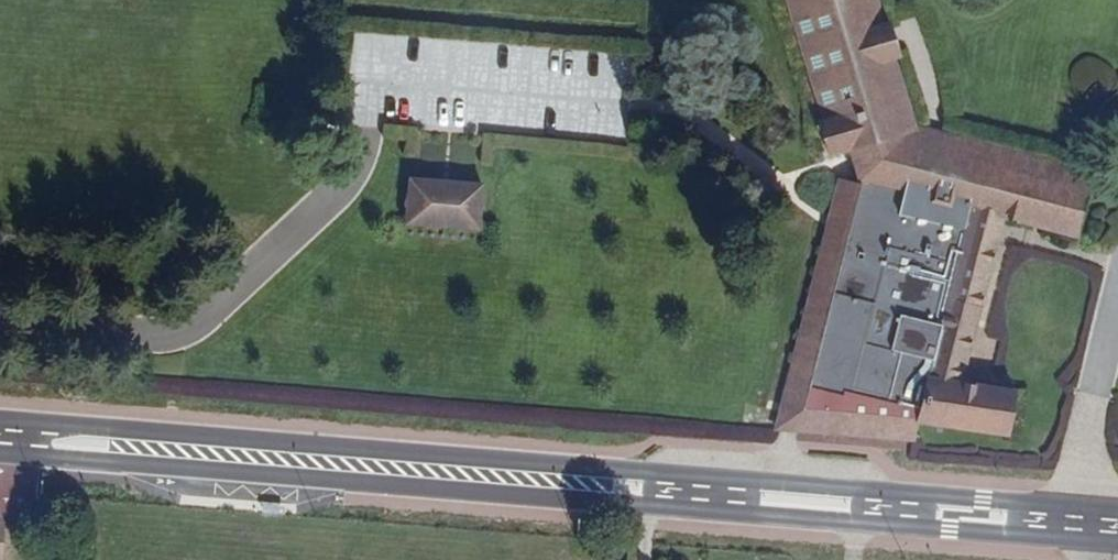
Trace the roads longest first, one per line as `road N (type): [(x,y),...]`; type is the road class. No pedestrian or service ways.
road 1 (secondary): [(1117,514),(0,423)]
road 2 (secondary): [(0,454),(1117,544)]

